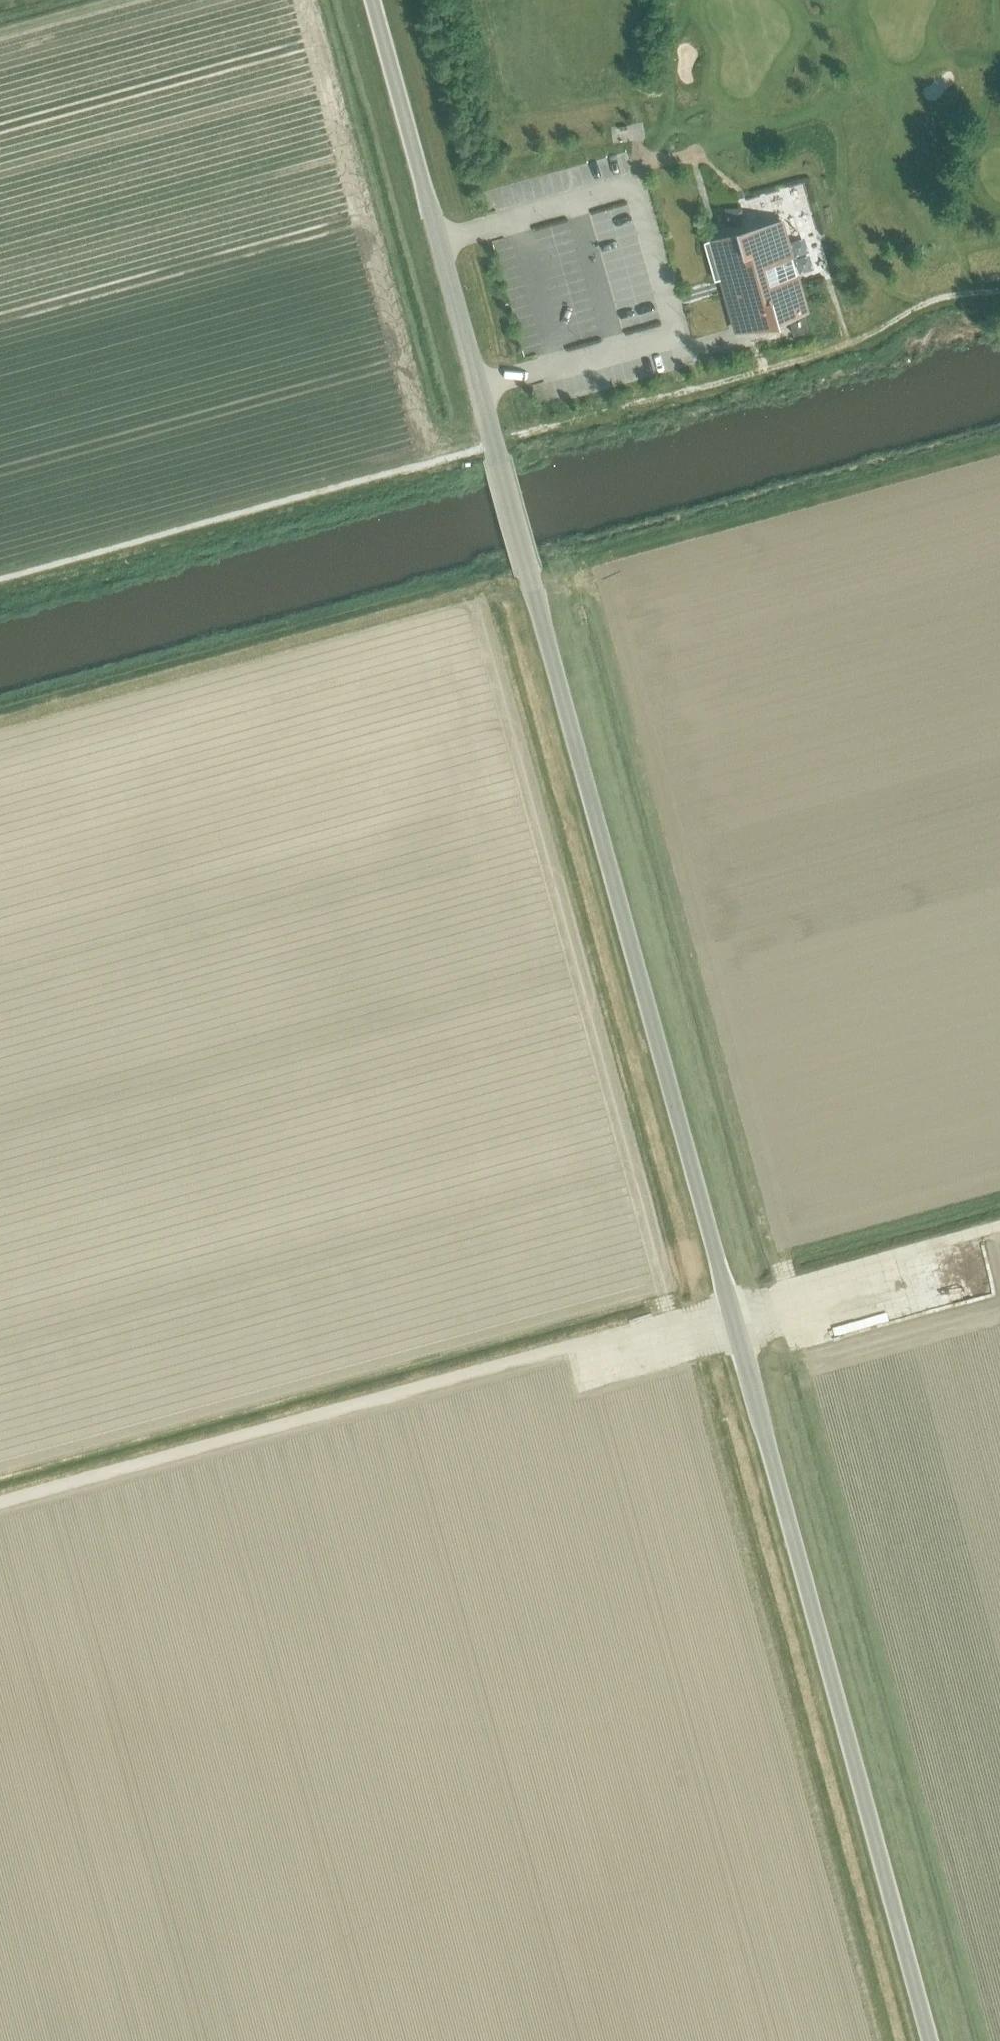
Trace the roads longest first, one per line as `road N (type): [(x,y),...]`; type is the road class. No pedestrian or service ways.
road 1 (unclassified): [(927,2040),(659,1085),(368,0)]

